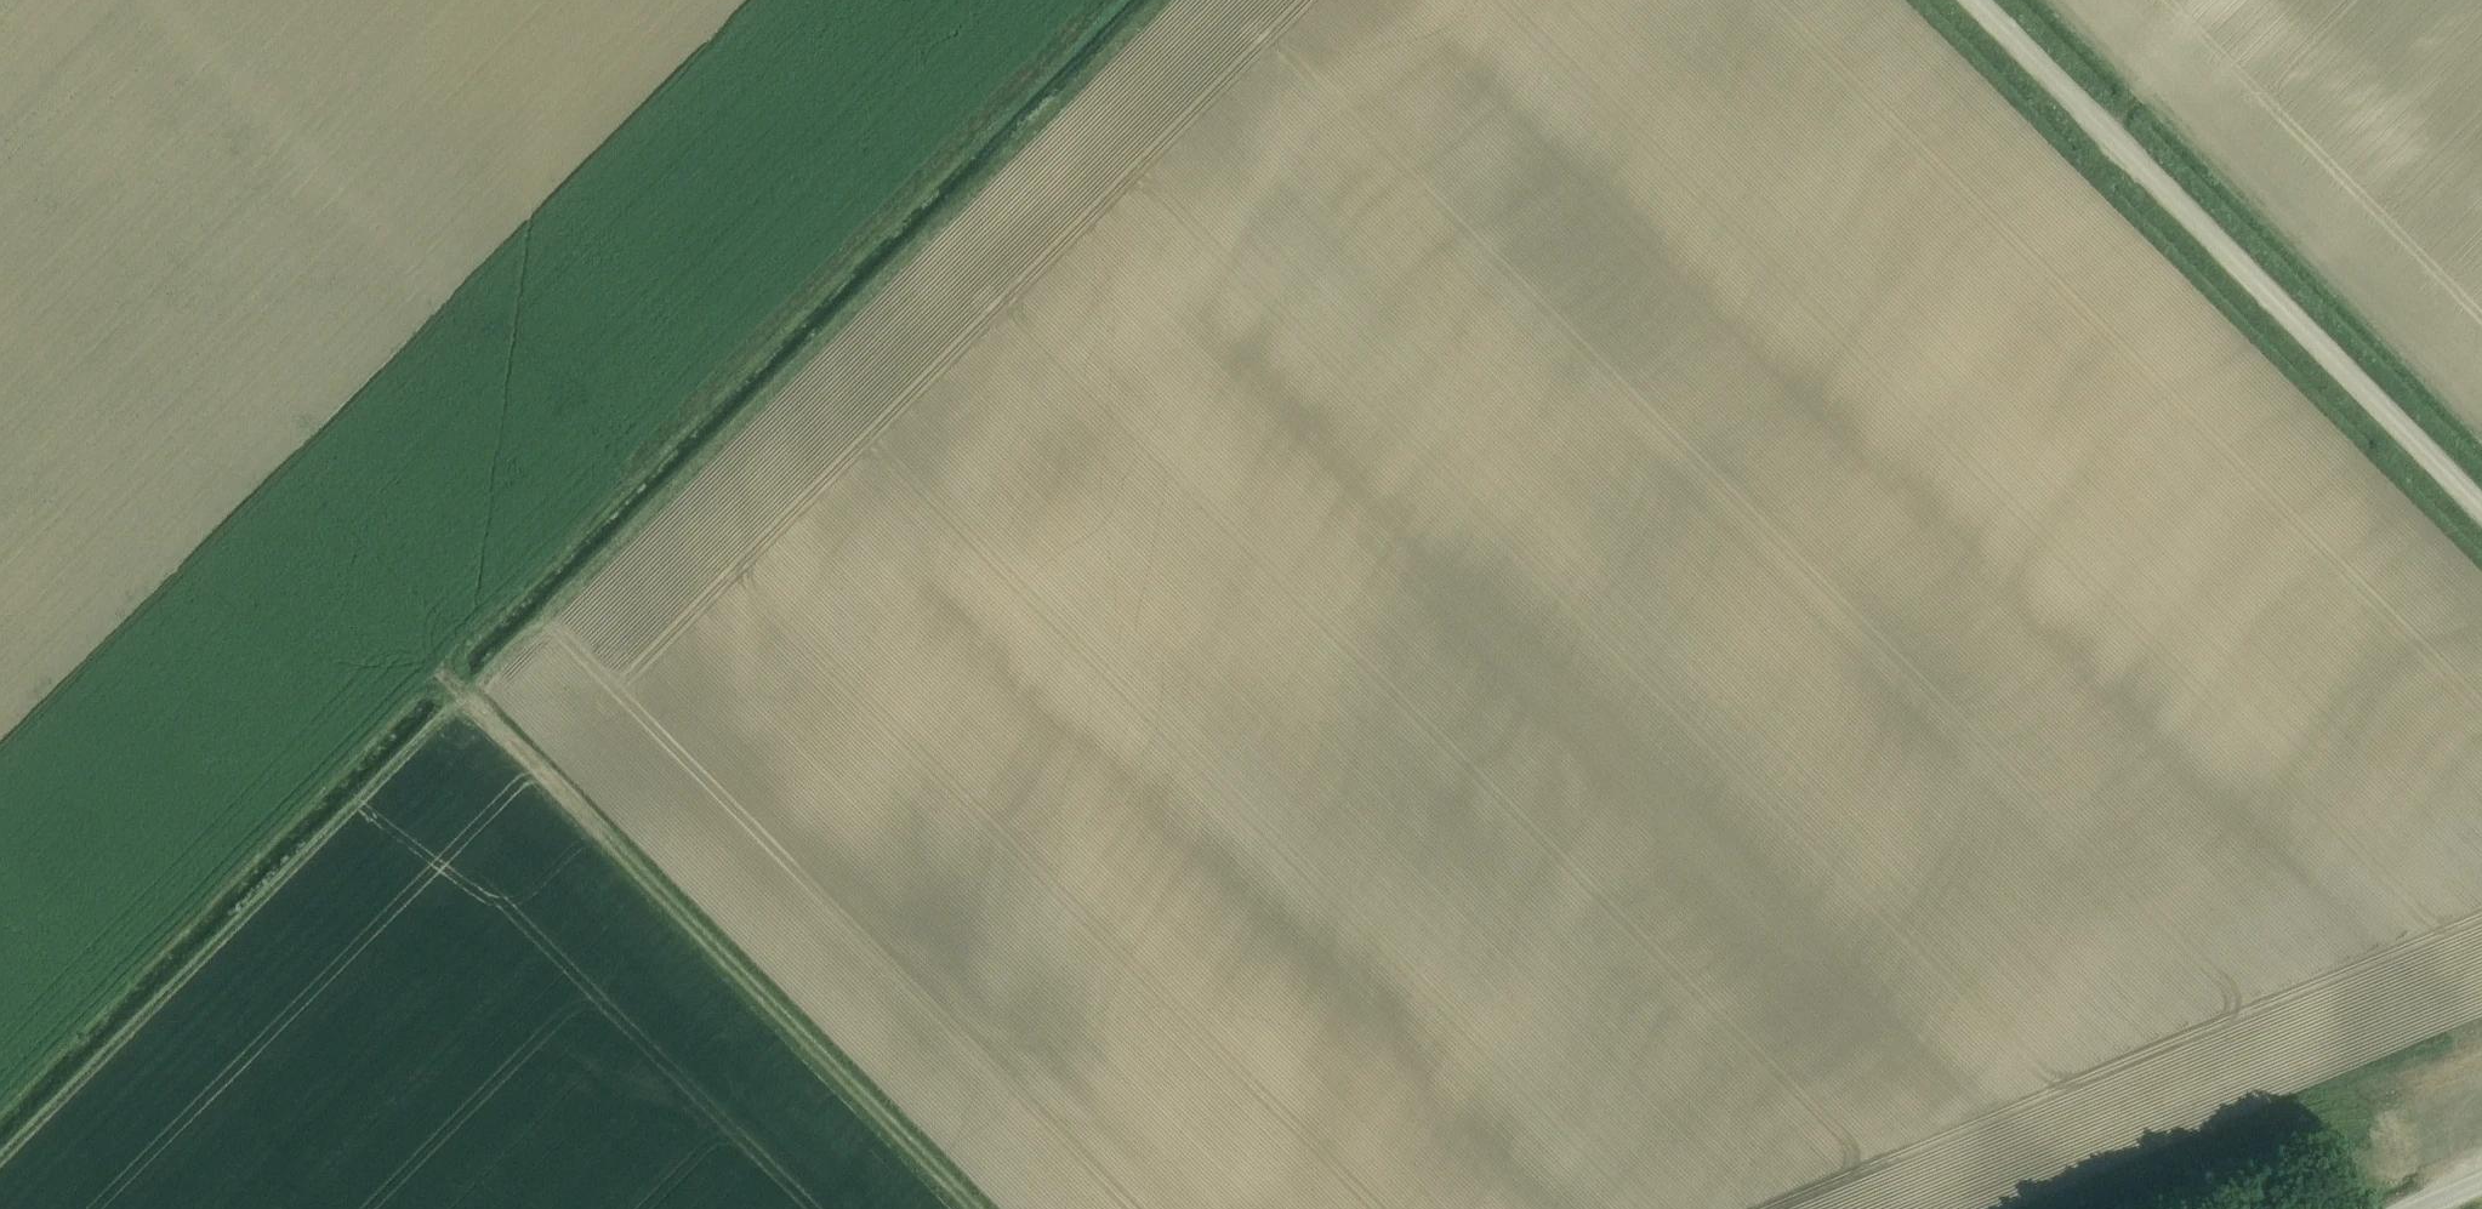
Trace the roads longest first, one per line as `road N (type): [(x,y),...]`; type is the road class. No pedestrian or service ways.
road 1 (unclassified): [(2481,511),(1974,0)]

